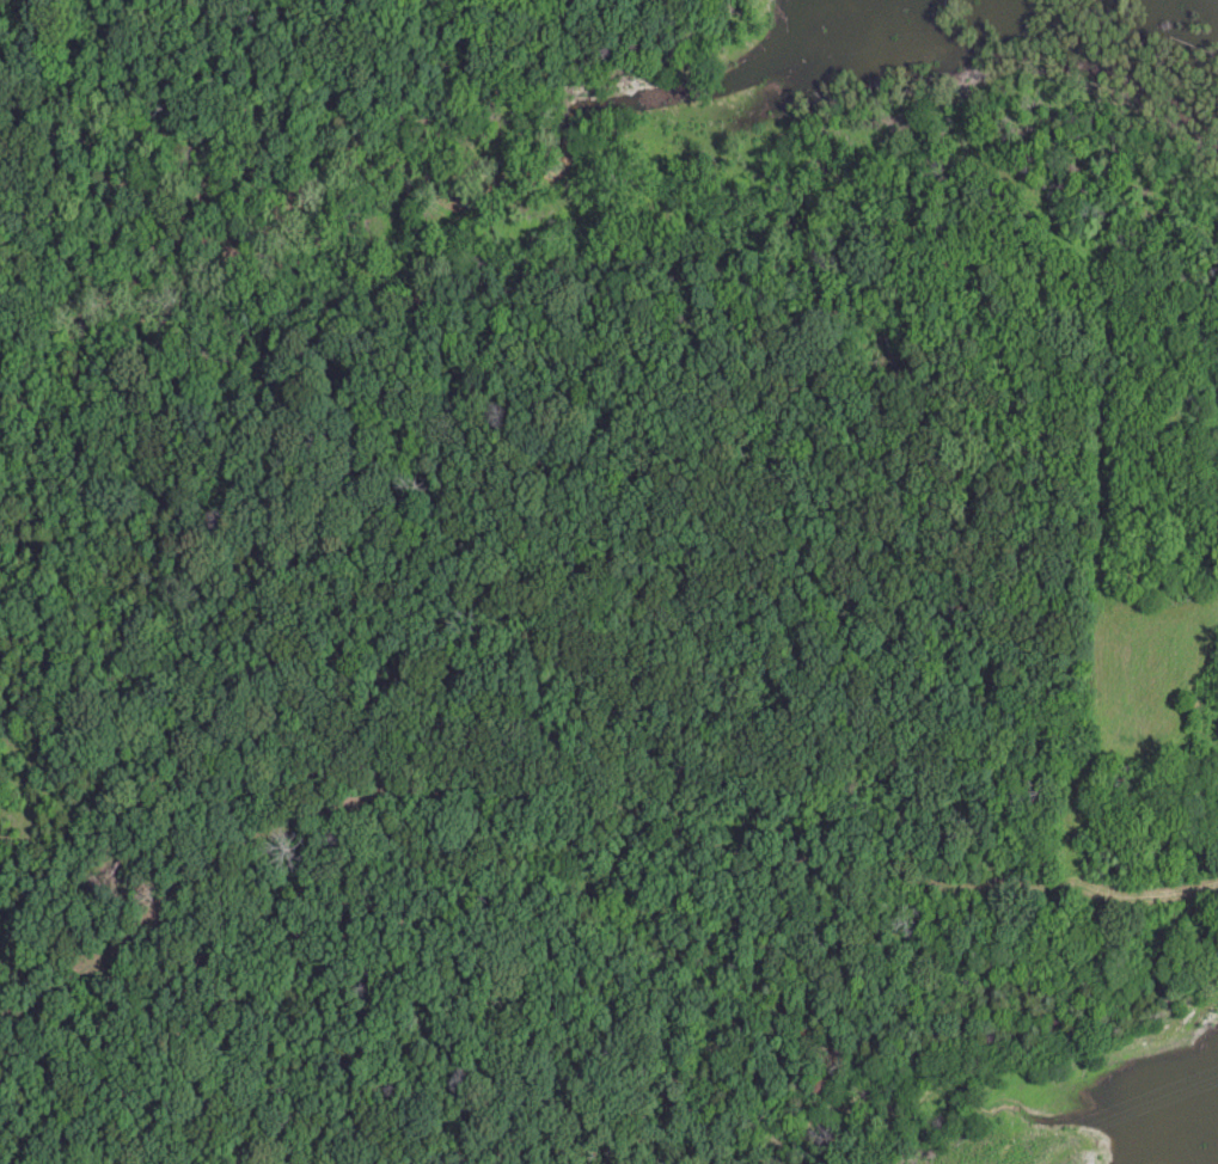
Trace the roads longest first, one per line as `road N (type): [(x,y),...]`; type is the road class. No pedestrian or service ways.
road 1 (track): [(0,1033),(259,854),(380,792),(551,792)]

